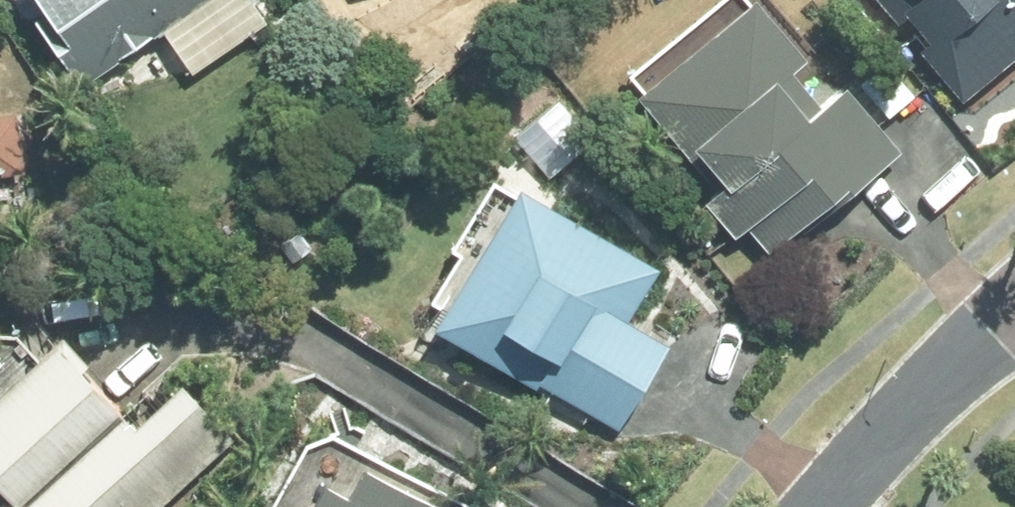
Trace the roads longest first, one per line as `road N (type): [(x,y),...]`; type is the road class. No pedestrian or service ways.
road 1 (residential): [(917,400),(1014,286)]
road 2 (residential): [(917,400),(826,506)]

